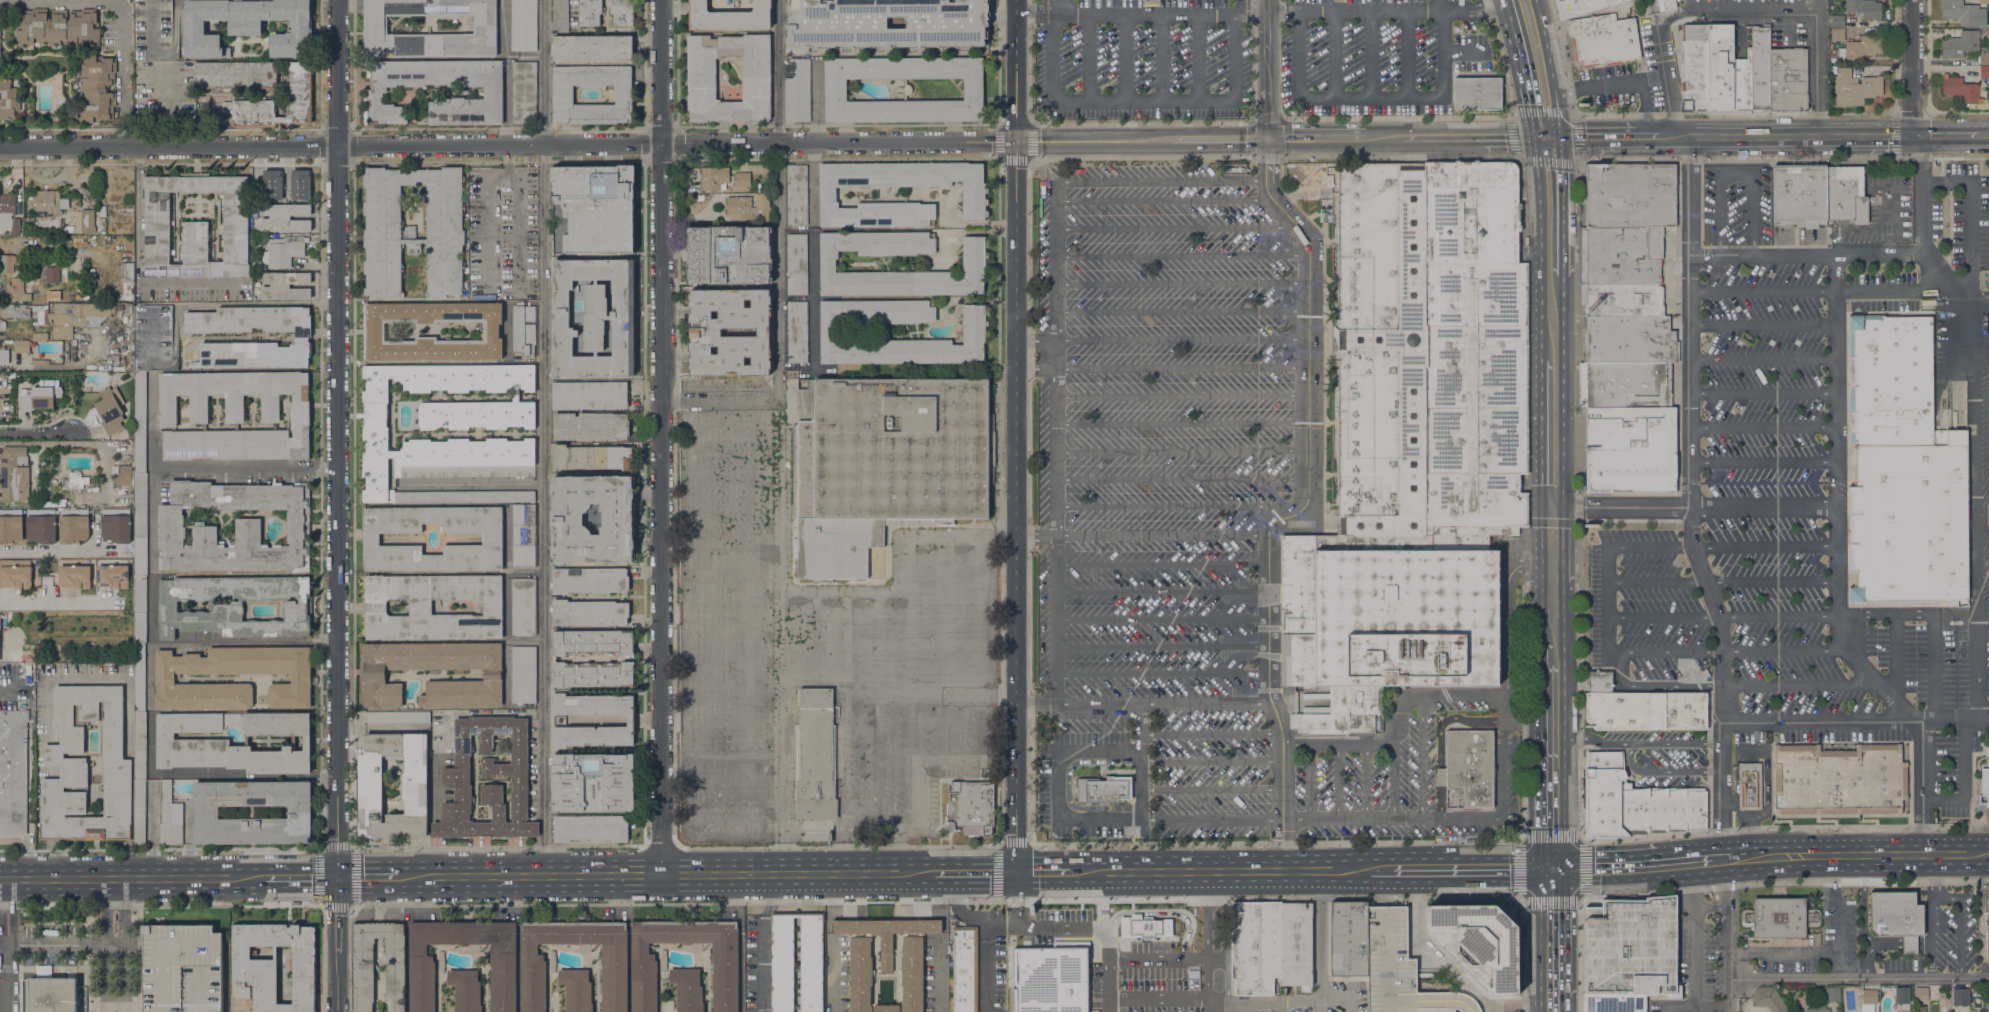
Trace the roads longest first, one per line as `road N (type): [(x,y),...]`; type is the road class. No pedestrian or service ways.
road 1 (tertiary): [(1016,144),(0,148)]
road 2 (residential): [(334,876),(339,0)]
road 3 (tertiary): [(663,875),(663,0)]
road 4 (tertiary): [(1016,873),(1016,144)]
road 5 (tertiary): [(1531,138),(1016,144)]
road 6 (tertiary): [(1988,135),(1560,138)]
road 7 (primary): [(1565,871),(1565,507)]
road 8 (primary): [(1392,872),(1069,873)]
road 9 (primary): [(942,874),(663,875)]
road 10 (primary): [(271,877),(0,881)]
road 11 (primary): [(1565,507),(1566,275)]
road 12 (primary): [(1988,853),(1758,855)]
road 13 (primary): [(1531,138),(1538,360)]
road 14 (primary): [(1538,664),(1537,871)]
road 15 (primary): [(596,876),(398,877)]
road 16 (primary): [(1538,360),(1538,507)]
road 17 (primary): [(1537,871),(1392,872)]
road 18 (tertiary): [(1016,144),(1016,0)]
road 19 (primary): [(1708,861),(1565,871)]
road 20 (residential): [(1269,143),(1269,0)]
road 21 (primary): [(1502,0),(1531,138)]
road 22 (primary): [(1560,138),(1536,0)]
road 23 (primary): [(1537,871),(1538,1011)]
road 24 (primary): [(1565,1011),(1565,871)]
road 25 (primary): [(1566,275),(1560,138)]
road 26 (residential): [(1915,135),(1912,0)]
road 27 (primary): [(1538,507),(1538,637)]

